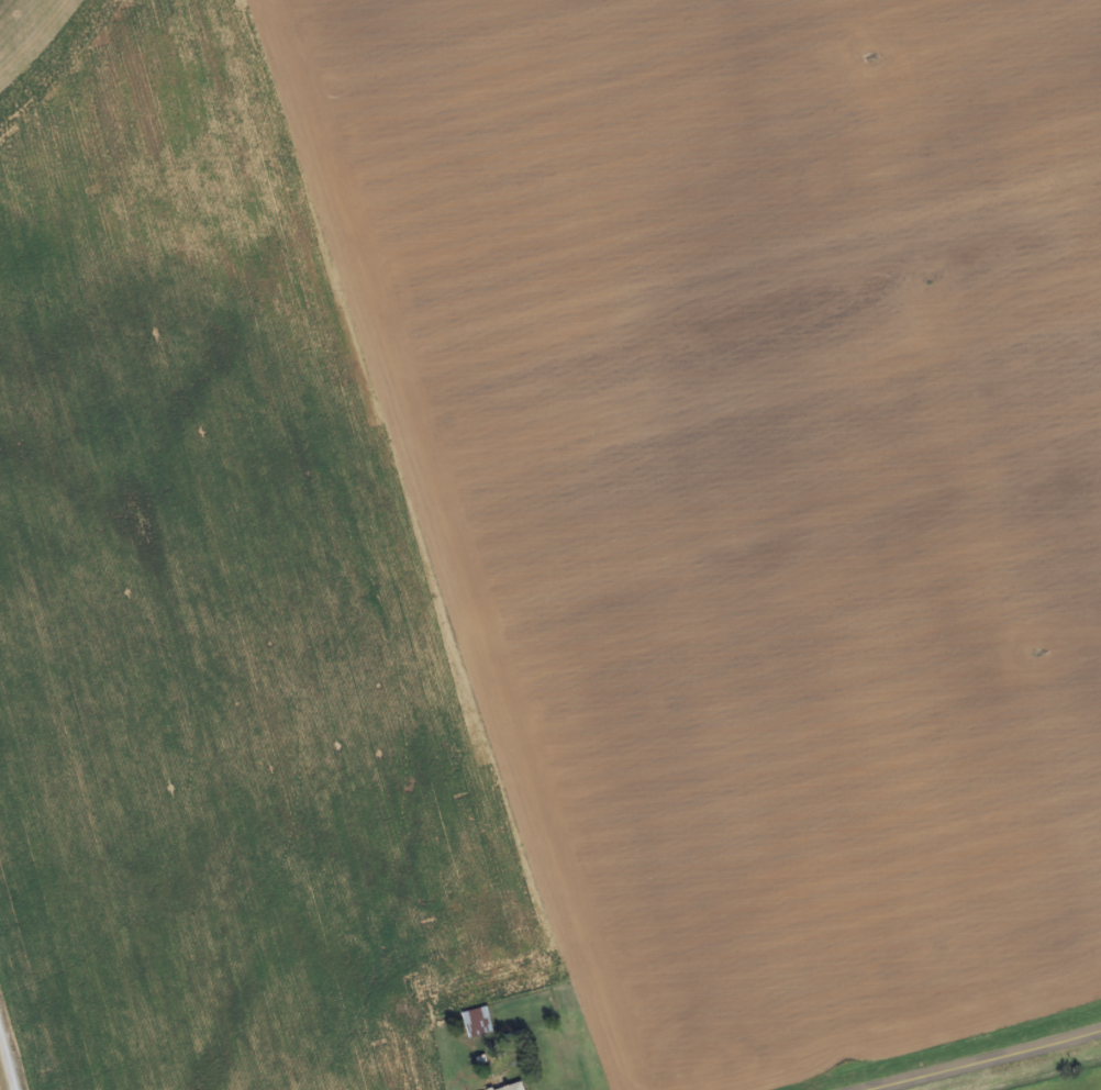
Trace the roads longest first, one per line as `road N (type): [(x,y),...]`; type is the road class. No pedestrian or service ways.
road 1 (tertiary): [(860,1089),(1100,1028)]

